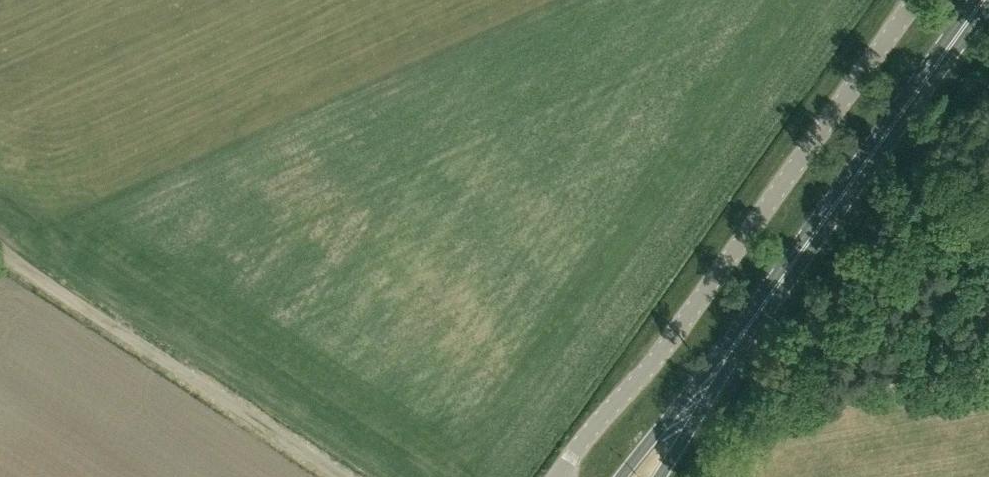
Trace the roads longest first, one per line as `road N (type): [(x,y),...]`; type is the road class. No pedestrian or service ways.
road 1 (unclassified): [(575,476),(917,0)]
road 2 (primary): [(651,476),(988,5)]
road 3 (track): [(345,476),(0,248)]

